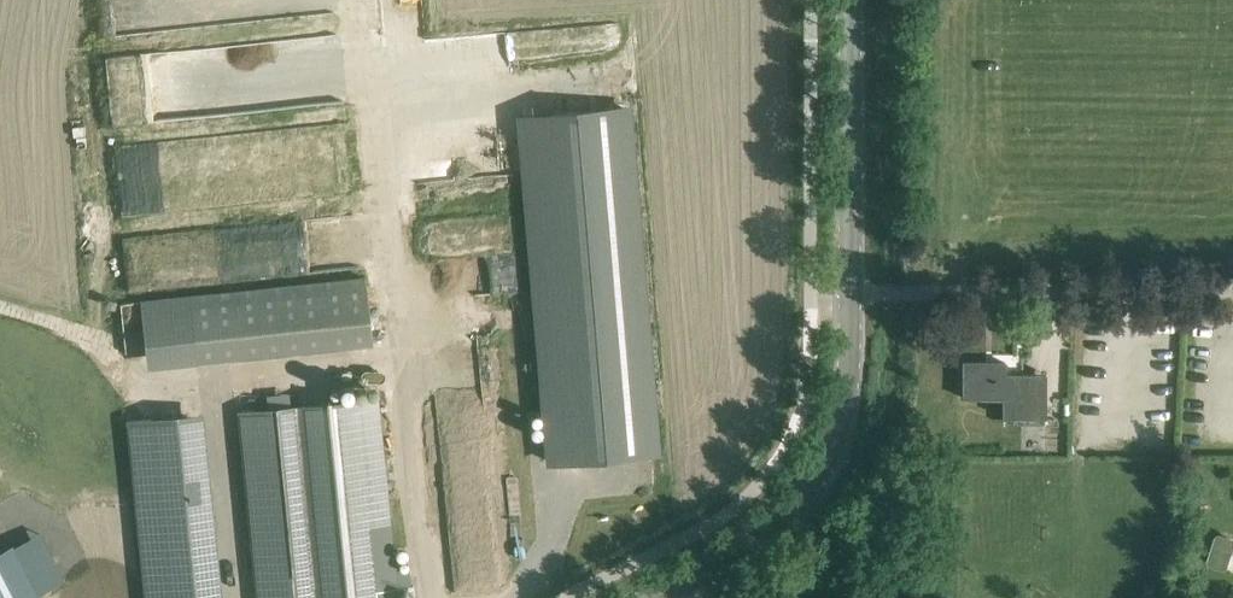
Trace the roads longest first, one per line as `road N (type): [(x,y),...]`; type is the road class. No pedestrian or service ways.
road 1 (tertiary): [(654,597),(707,571),(770,517),(808,472),(834,417),(849,294),(848,0)]

